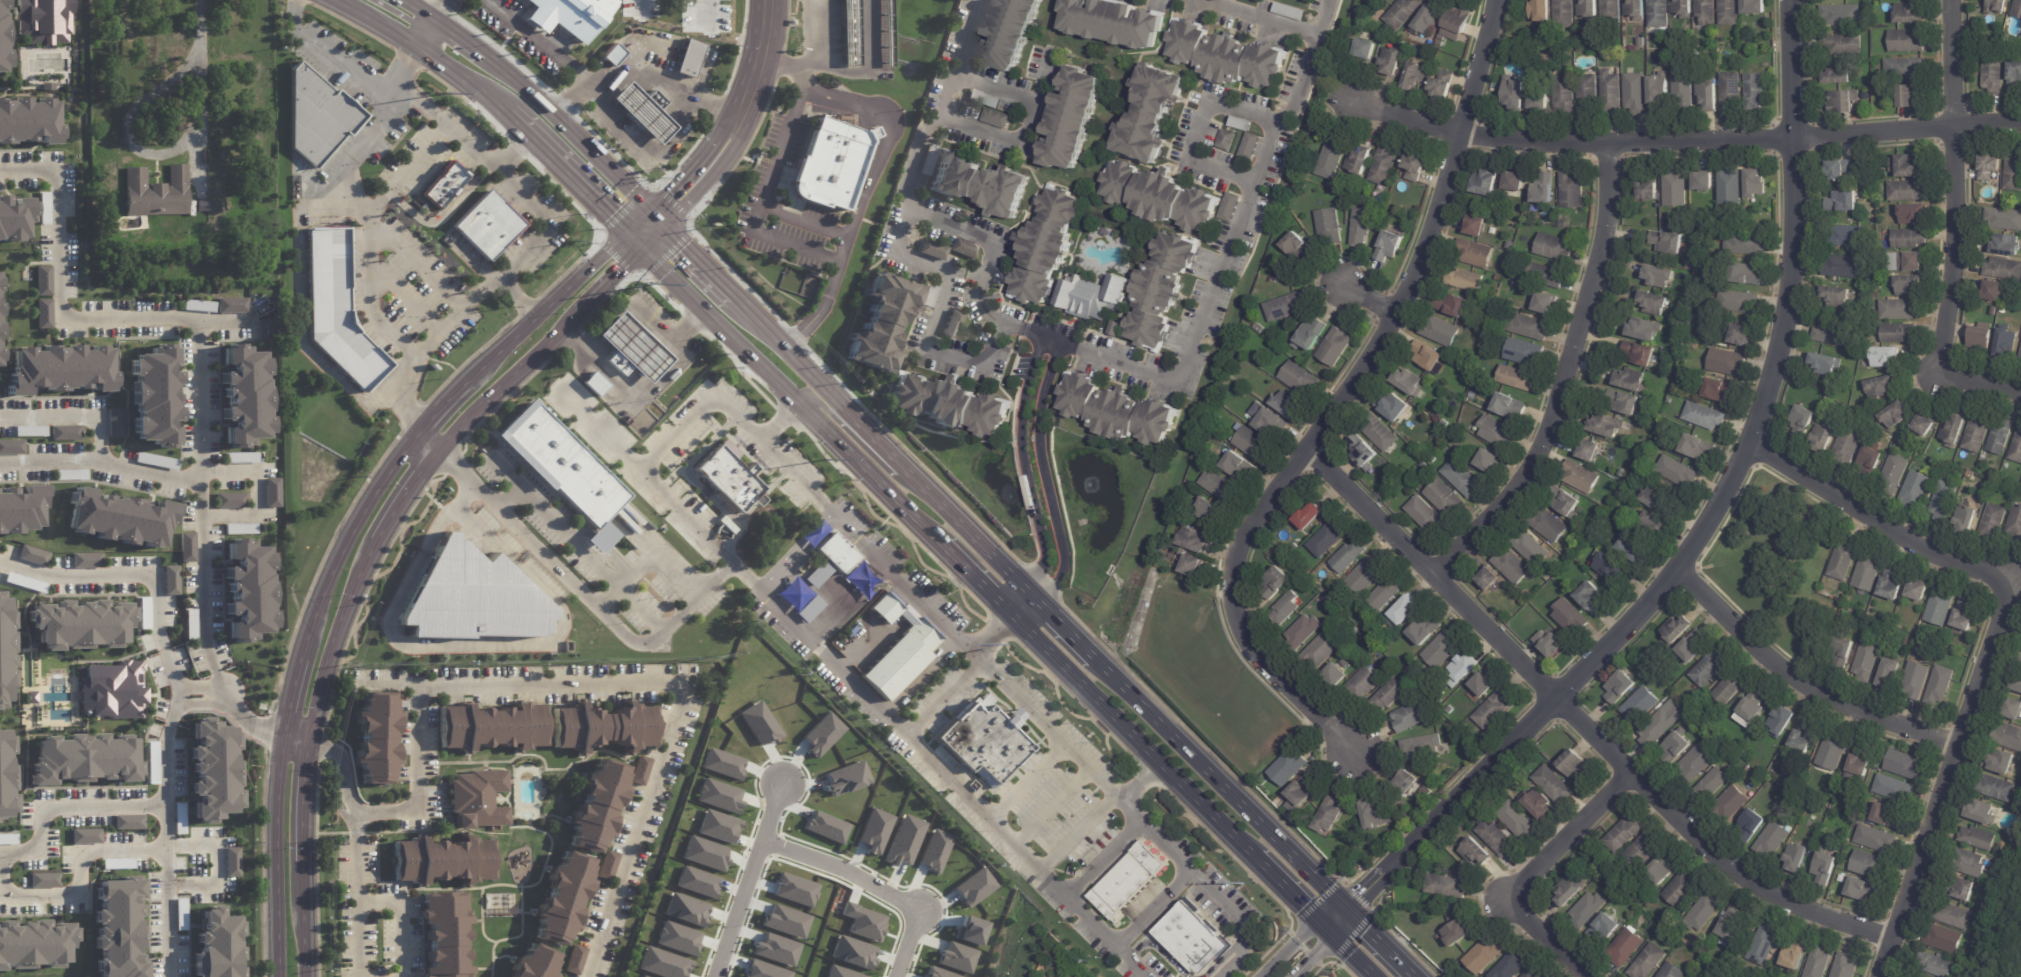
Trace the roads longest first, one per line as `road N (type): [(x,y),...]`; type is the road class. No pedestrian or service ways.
road 1 (residential): [(1346,910),(1656,600),(1744,458),(1770,384),(1787,297),(1789,0)]
road 2 (residential): [(1494,0),(1472,100),(1413,281),(1372,357),(1253,521),(1231,575),(1243,635),(1353,752)]
road 3 (residential): [(1303,458),(1711,857),(1788,903),(1889,939)]
road 4 (residential): [(1745,455),(1957,567),(2015,589),(1876,976)]
road 5 (residential): [(1355,104),(1459,135),(1566,145),(2020,125)]
road 6 (residential): [(1430,582),(1495,516),(1543,443),(1595,275),(1609,203),(1608,145)]
road 7 (residential): [(1950,0),(1954,223),(1935,373),(2020,392)]
road 8 (primary): [(644,246),(942,544)]
road 9 (primary): [(1346,910),(1097,656)]
road 10 (primary): [(1008,610),(1256,857)]
road 11 (residential): [(1960,751),(1836,708),(1670,578)]
road 12 (residential): [(1587,976),(1507,908),(1627,775)]
road 13 (residential): [(1033,590),(1056,585),(1066,572),(1039,430),(1060,344)]
road 14 (residential): [(1040,337),(1022,429),(1047,562),(1033,590)]
road 15 (secondary): [(418,431),(347,529),(297,659)]
road 16 (primary): [(909,479),(731,293)]
road 17 (residential): [(761,843),(838,867),(918,910),(895,976)]
road 18 (secondary): [(278,738),(273,976)]
road 19 (secondary): [(626,229),(462,388)]
road 20 (primary): [(664,226),(497,72)]
road 21 (secondary): [(307,743),(331,649),(375,541)]
road 22 (secondary): [(432,456),(580,309)]
road 23 (residential): [(715,976),(781,784)]
road 24 (secondary): [(664,226),(739,141),(751,84)]
road 25 (primary): [(1033,590),(909,479)]
road 26 (secondary): [(302,899),(307,743)]
road 27 (primary): [(909,479),(890,474),(809,396),(797,399)]
road 28 (primary): [(535,142),(626,229)]

